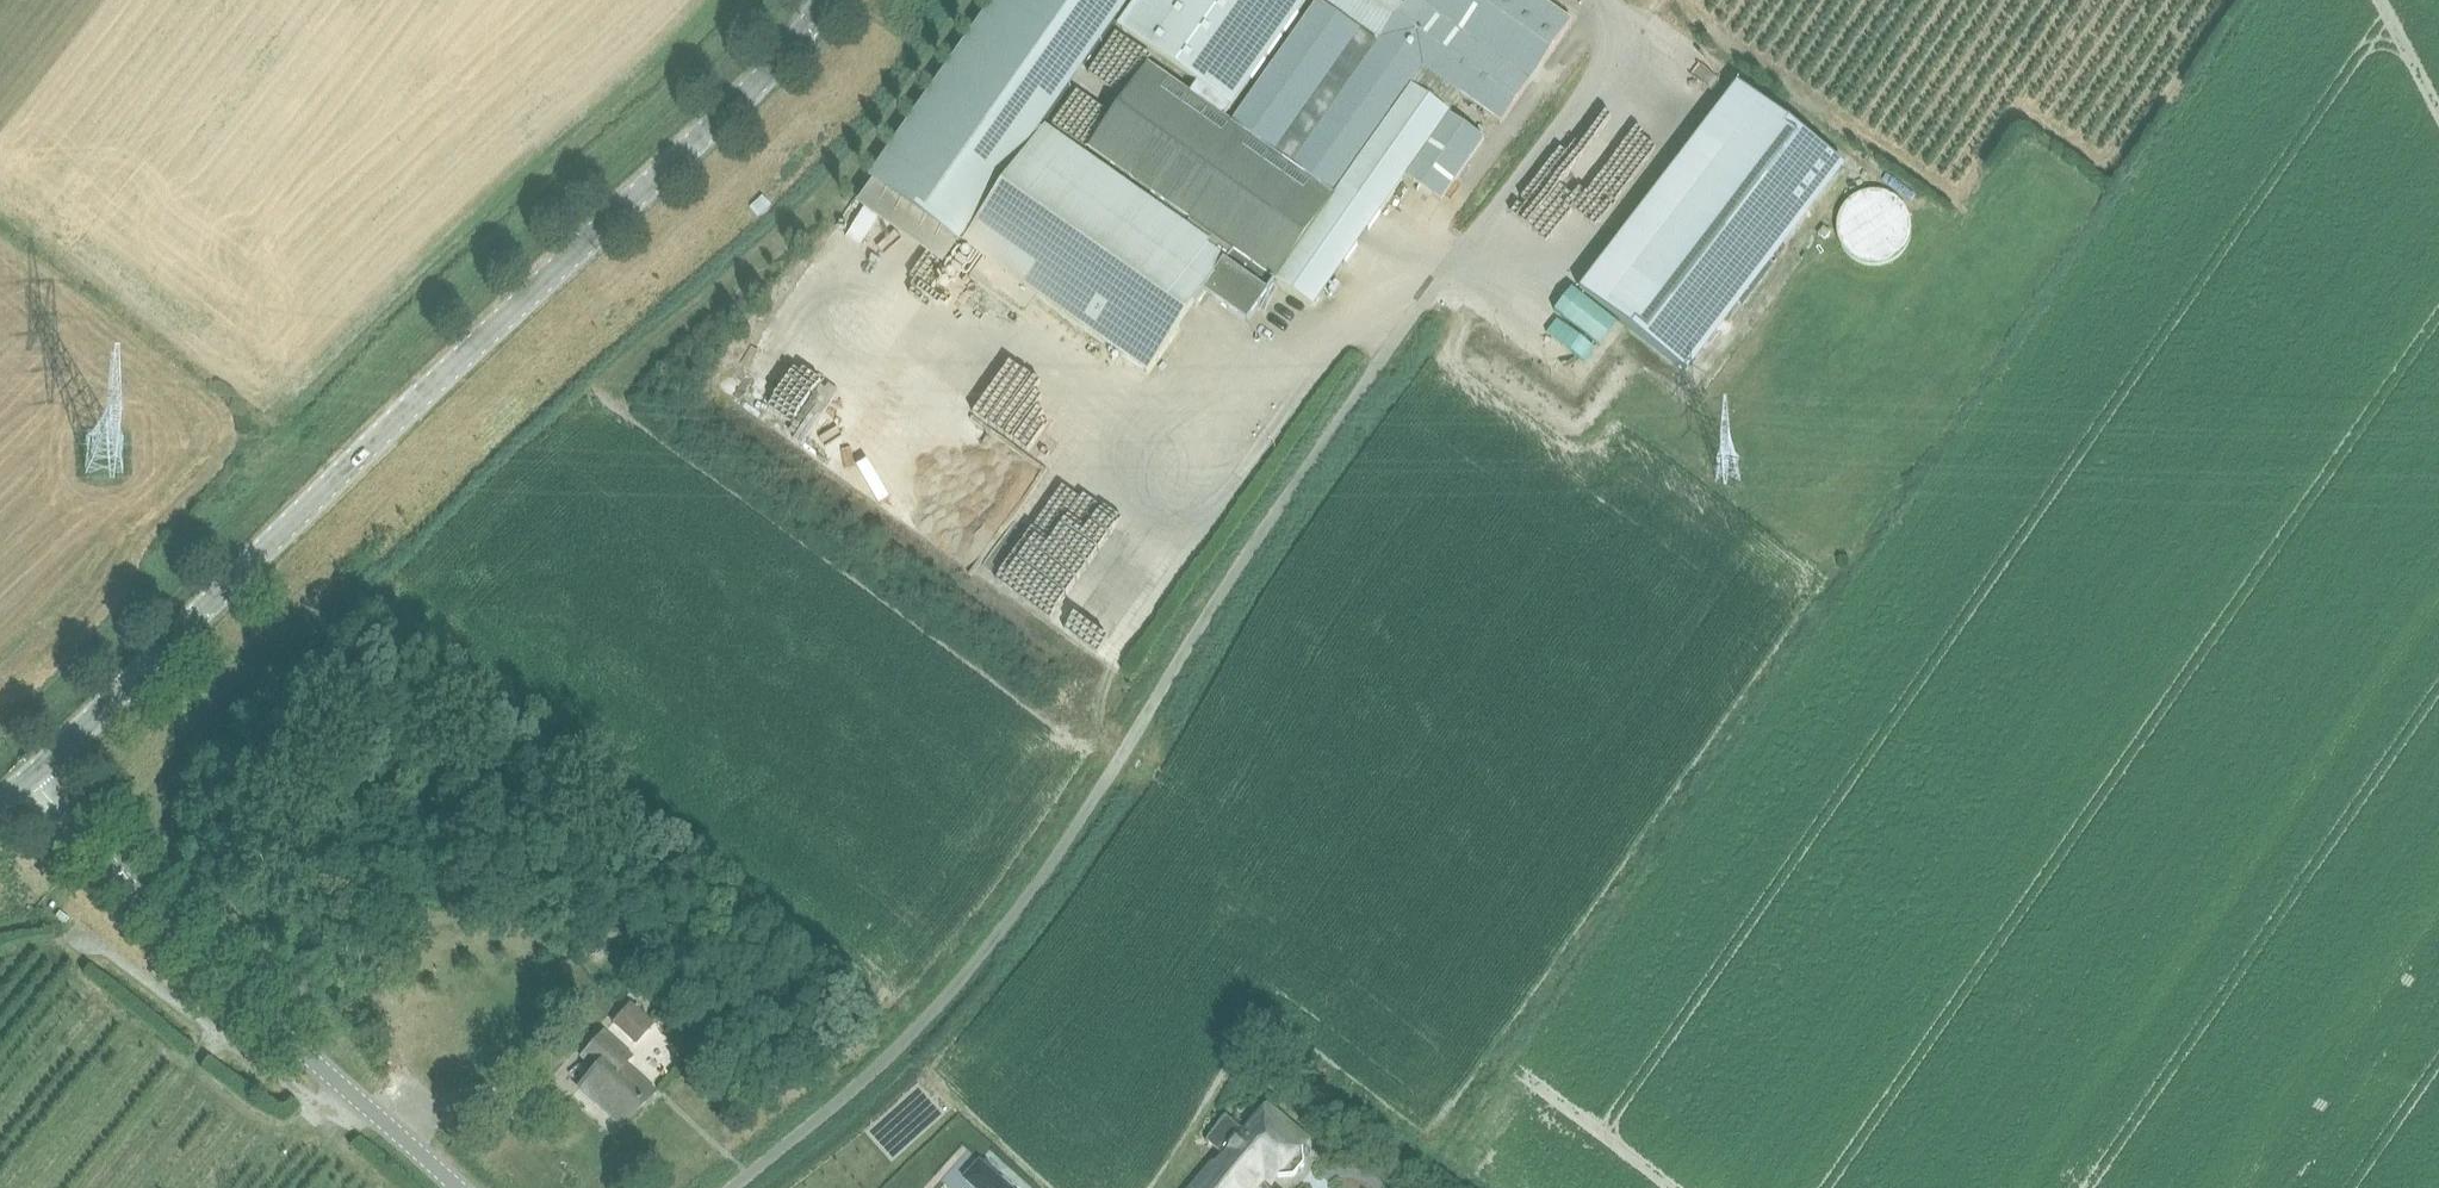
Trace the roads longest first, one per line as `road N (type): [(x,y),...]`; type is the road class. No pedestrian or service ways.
road 1 (unclassified): [(734,1187),(918,1027),(1013,915),(1378,367),(1610,54),(1613,20),(1602,0)]
road 2 (tertiary): [(31,782),(422,396),(719,125),(828,0)]
road 3 (tertiary): [(31,782),(161,921),(455,1187)]
road 4 (track): [(360,1103),(311,1098),(81,929),(69,949)]

